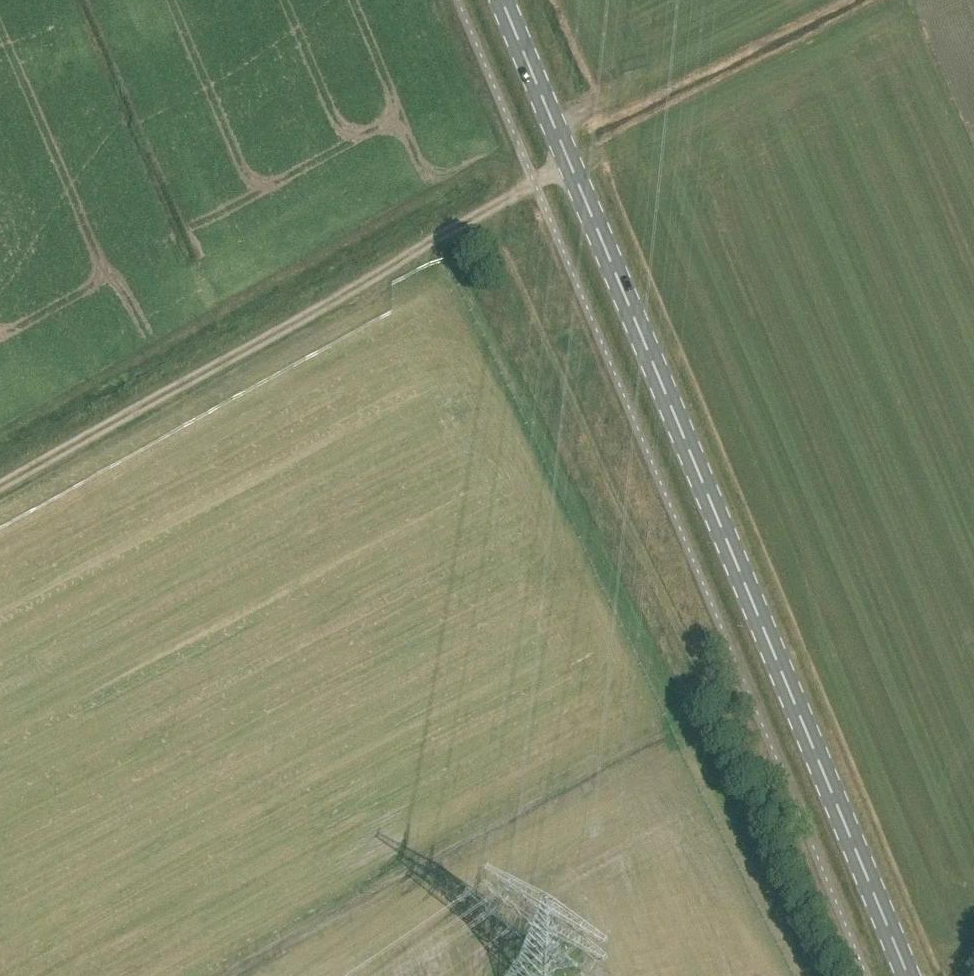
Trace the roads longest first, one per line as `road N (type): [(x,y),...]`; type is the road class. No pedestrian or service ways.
road 1 (primary): [(907,975),(502,0)]
road 2 (track): [(0,491),(452,244),(465,225),(571,168)]

